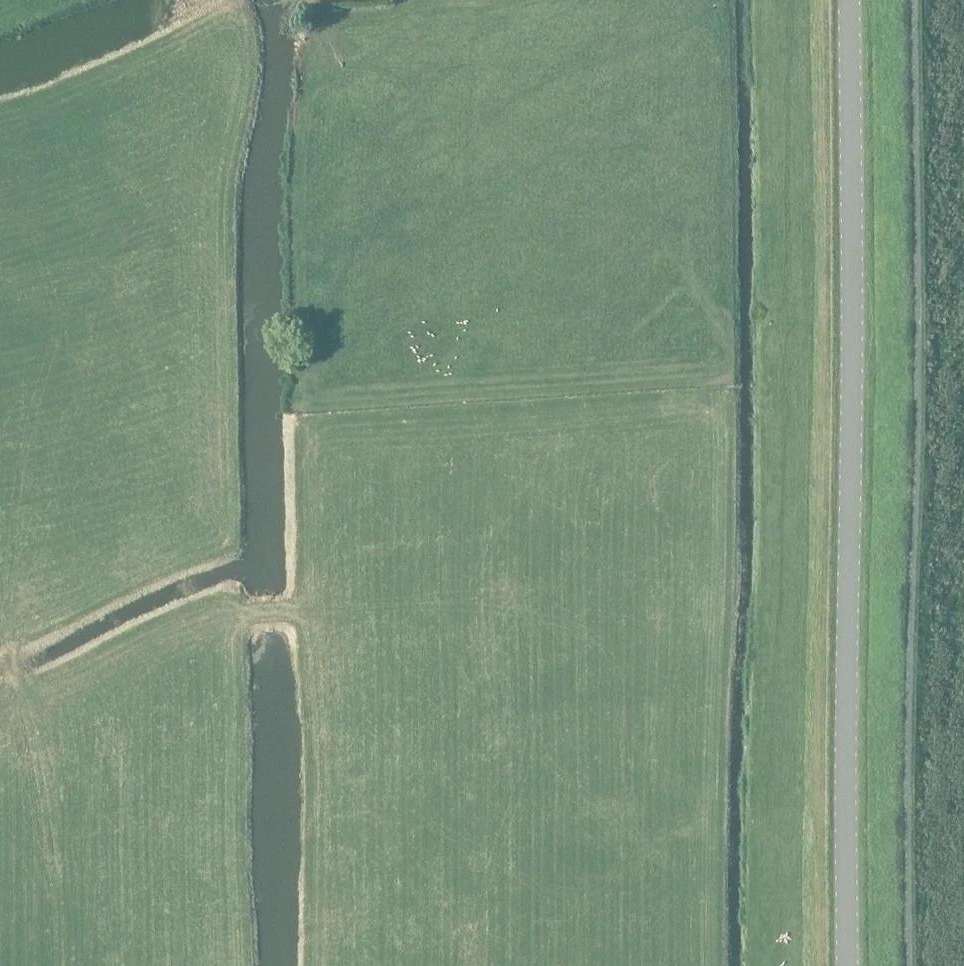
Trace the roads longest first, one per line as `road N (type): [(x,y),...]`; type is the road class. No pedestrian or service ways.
road 1 (tertiary): [(848,965),(846,0)]

